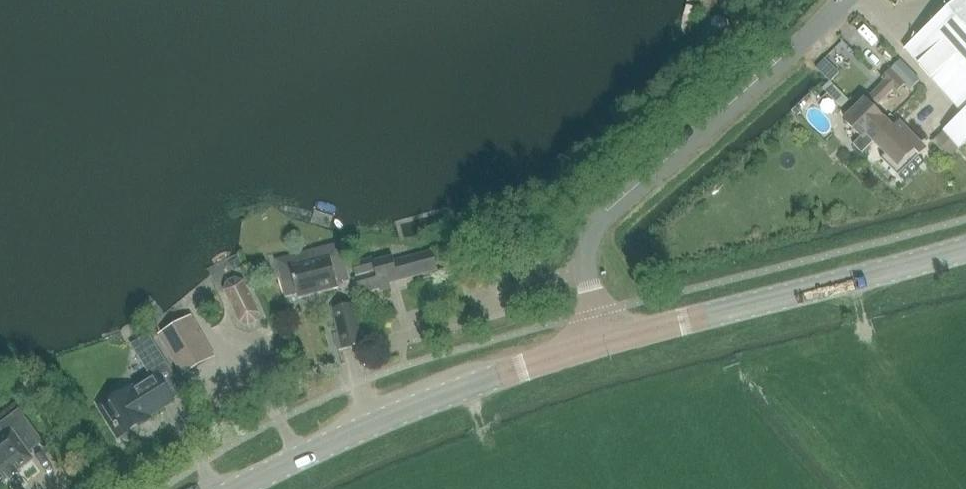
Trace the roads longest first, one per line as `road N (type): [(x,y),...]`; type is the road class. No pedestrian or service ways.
road 1 (residential): [(603,342),(587,277),(594,231),(849,0)]
road 2 (tertiary): [(233,488),(427,399),(603,342)]
road 3 (tertiary): [(603,342),(965,249)]

